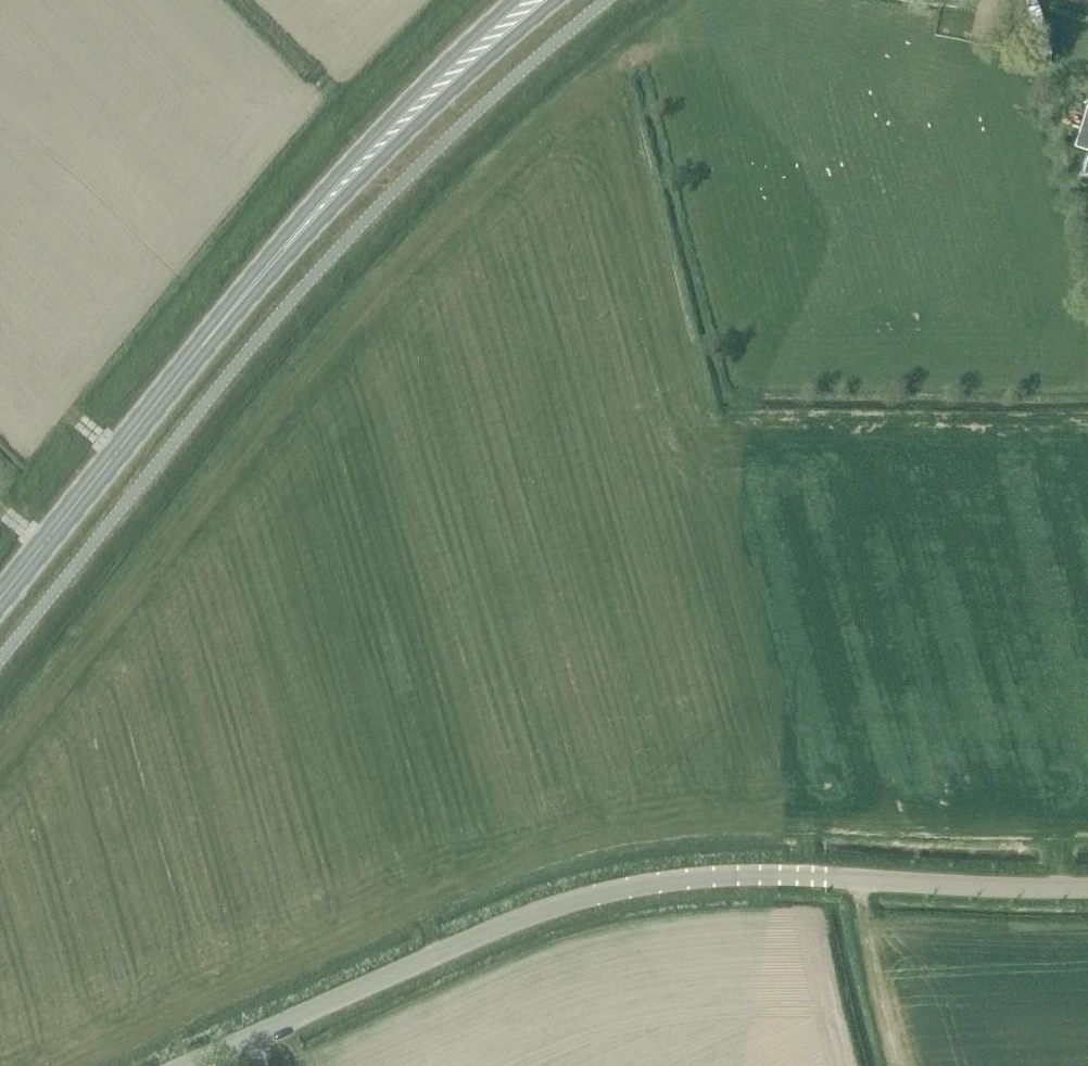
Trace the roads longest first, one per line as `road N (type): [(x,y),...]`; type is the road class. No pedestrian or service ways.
road 1 (tertiary): [(188,1065),(490,932),(600,895),(764,876),(1087,888)]
road 2 (primary): [(0,596),(275,256)]
road 3 (primary): [(275,256),(553,0)]
road 4 (primary): [(511,0),(381,125),(307,207),(275,256)]

